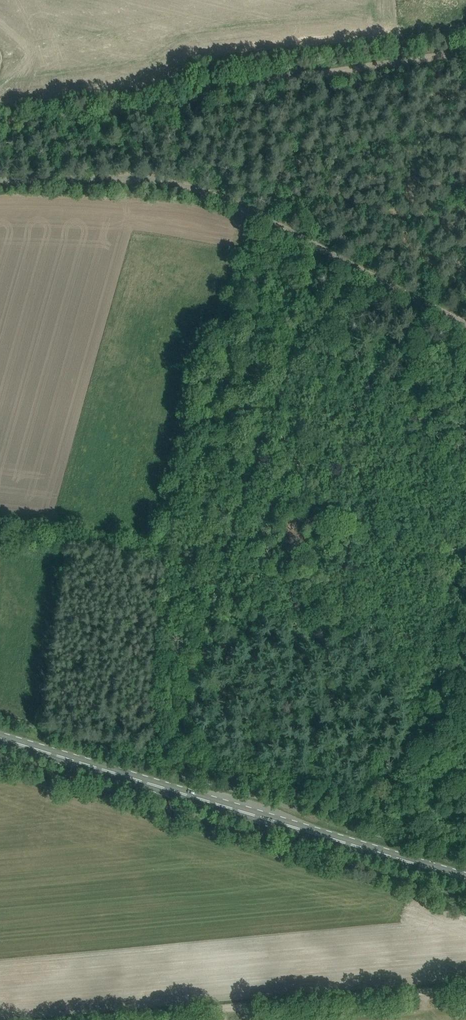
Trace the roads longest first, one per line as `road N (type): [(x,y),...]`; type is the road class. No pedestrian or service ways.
road 1 (unclassified): [(465,322),(215,194),(123,178),(0,182)]
road 2 (primary): [(465,879),(0,739)]
road 3 (track): [(117,1019),(465,989)]

